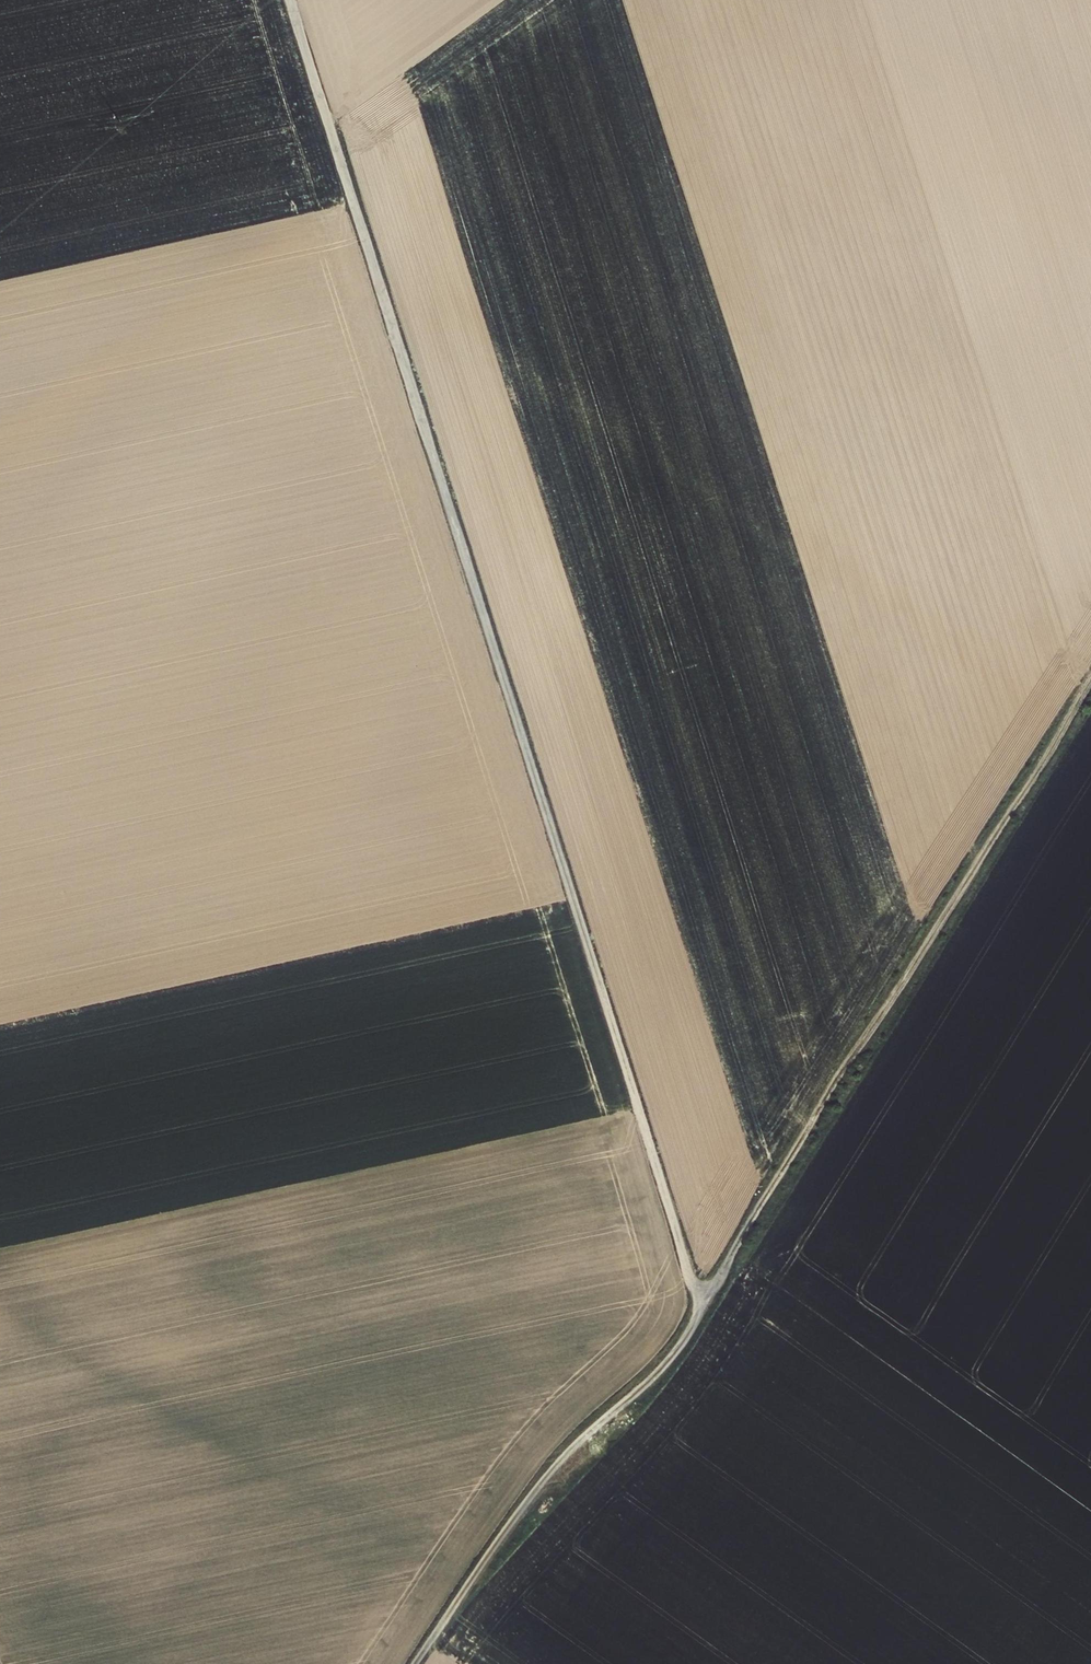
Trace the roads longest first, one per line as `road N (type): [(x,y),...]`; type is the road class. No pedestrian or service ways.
road 1 (track): [(703,1313),(289,0)]

